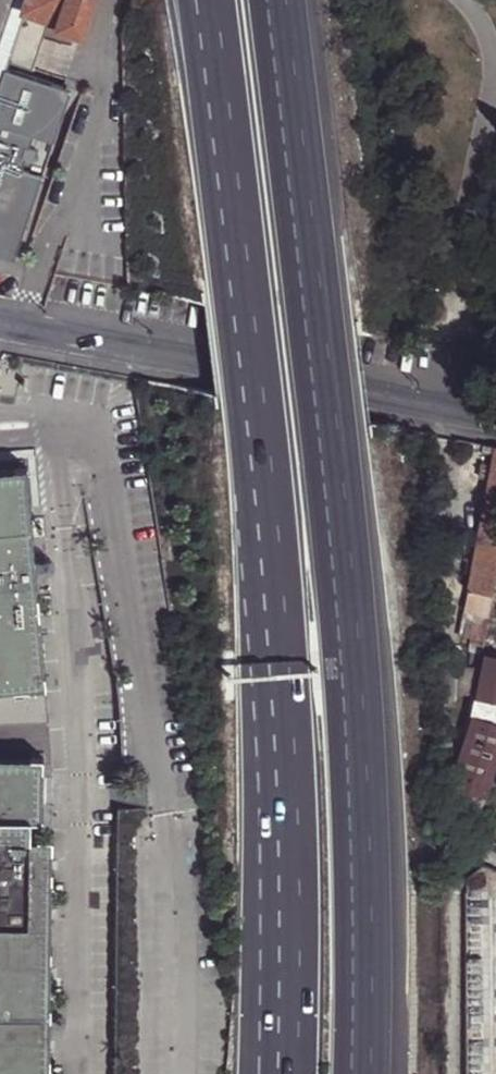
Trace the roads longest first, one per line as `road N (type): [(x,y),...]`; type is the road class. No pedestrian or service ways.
road 1 (motorway): [(360,1073),(362,898),(352,676),(280,0)]
road 2 (motorway): [(210,0),(268,506),(289,816),(289,1073)]
road 3 (residential): [(495,419),(0,328)]

